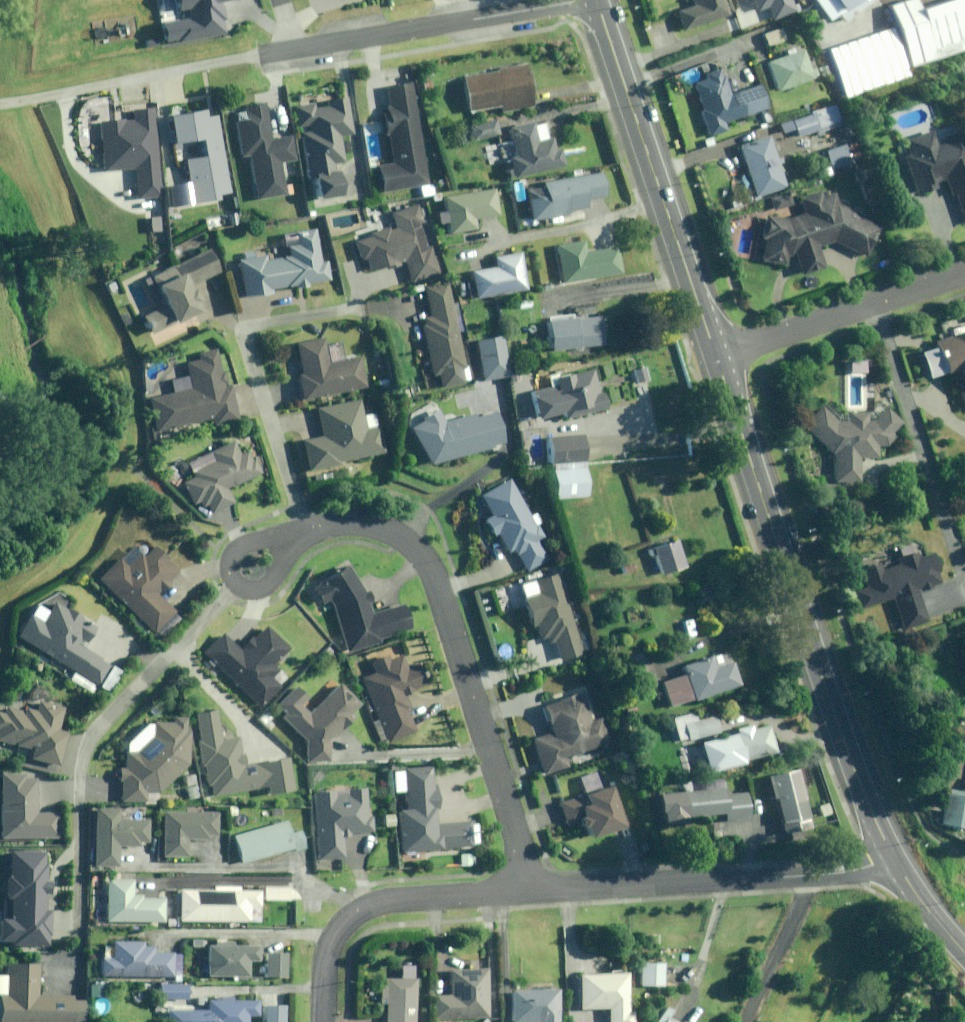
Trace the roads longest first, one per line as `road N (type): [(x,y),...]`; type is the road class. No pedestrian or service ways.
road 1 (secondary): [(891,861),(866,809),(715,352)]
road 2 (residential): [(320,526),(387,527),(417,546),(437,572),(529,890)]
road 3 (secondary): [(715,352),(597,0)]
road 4 (residential): [(529,890),(807,875),(891,861)]
road 5 (residential): [(324,1021),(333,941),(360,911),(400,898),(529,890)]
road 6 (residential): [(569,0),(298,49)]
road 7 (residential): [(715,352),(964,270)]
road 8 (residential): [(240,585),(229,568),(241,546),(320,526)]

